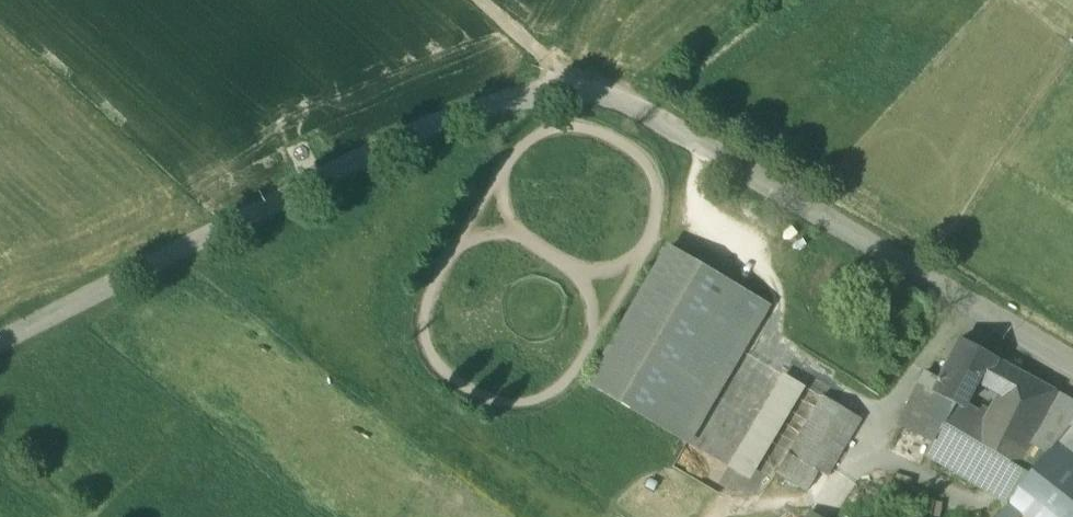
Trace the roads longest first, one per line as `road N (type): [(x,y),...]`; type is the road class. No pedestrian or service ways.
road 1 (residential): [(0,349),(439,128),(588,95),(638,116),(1072,372)]
road 2 (track): [(573,95),(471,0)]

